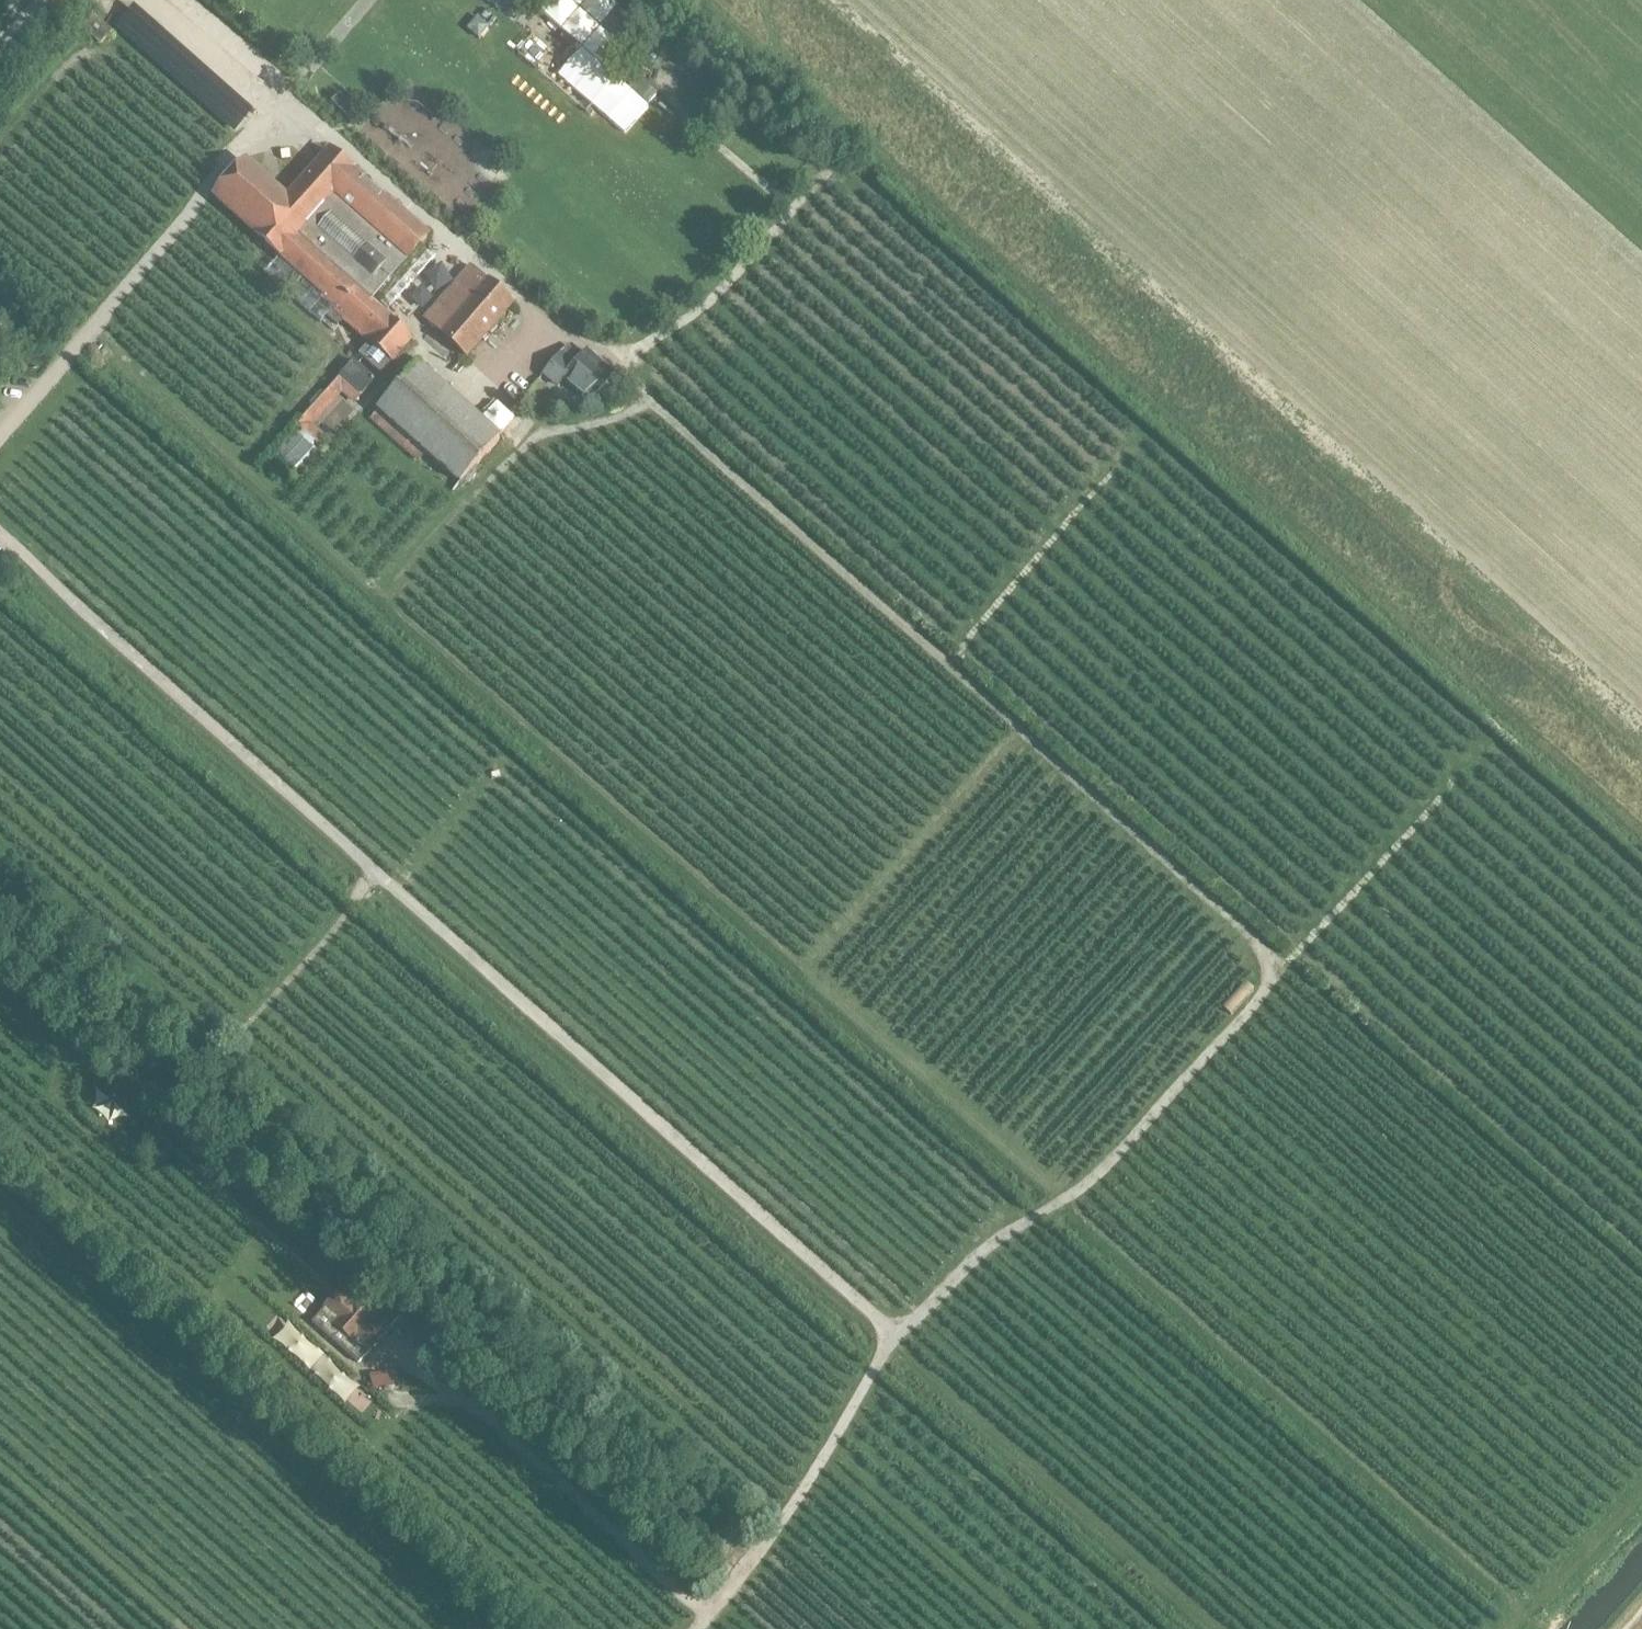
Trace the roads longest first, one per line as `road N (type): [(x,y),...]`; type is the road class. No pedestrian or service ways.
road 1 (track): [(1541,1608),(377,593),(541,433),(656,404)]
road 2 (track): [(896,1335),(0,535)]
road 3 (track): [(713,1628),(778,1543),(896,1335),(1006,1233),(1092,1178),(1495,740)]
road 4 (track): [(796,210),(829,173),(873,185),(1641,872)]
road 5 (track): [(778,1543),(0,853)]
road 6 (track): [(1285,970),(952,666),(1143,433)]
road 7 (track): [(0,437),(282,104)]
road 8 (track): [(952,666),(656,404)]
road 9 (track): [(377,593),(97,326)]
road 10 (track): [(609,359),(641,349),(709,301),(796,210)]
road 11 (track): [(226,1055),(378,871)]
road 12 (track): [(1641,1499),(1522,1628)]
road 13 (track): [(775,190),(663,86)]

